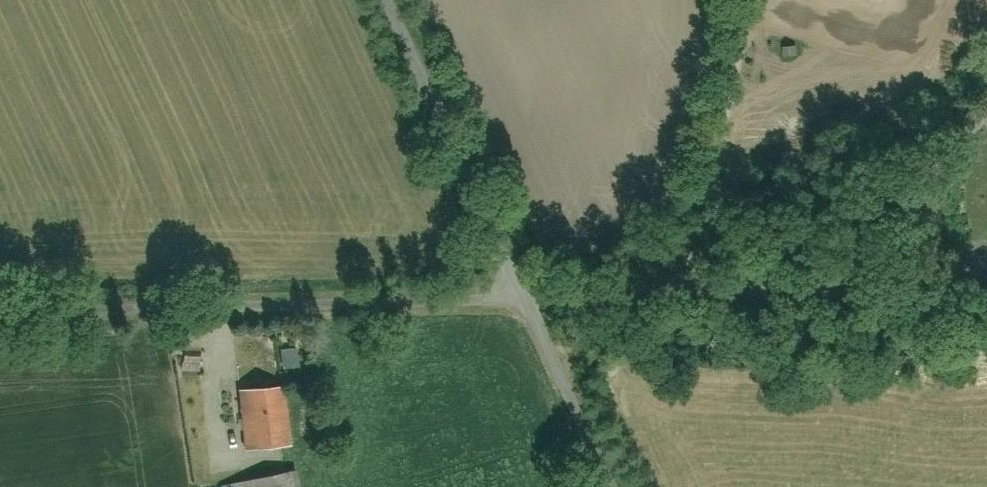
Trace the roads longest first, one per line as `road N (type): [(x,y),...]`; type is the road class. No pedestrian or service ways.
road 1 (residential): [(0,312),(515,300)]
road 2 (track): [(986,293),(515,300)]
road 3 (unclassified): [(515,300),(383,0)]
road 4 (unclassified): [(605,486),(515,300)]

